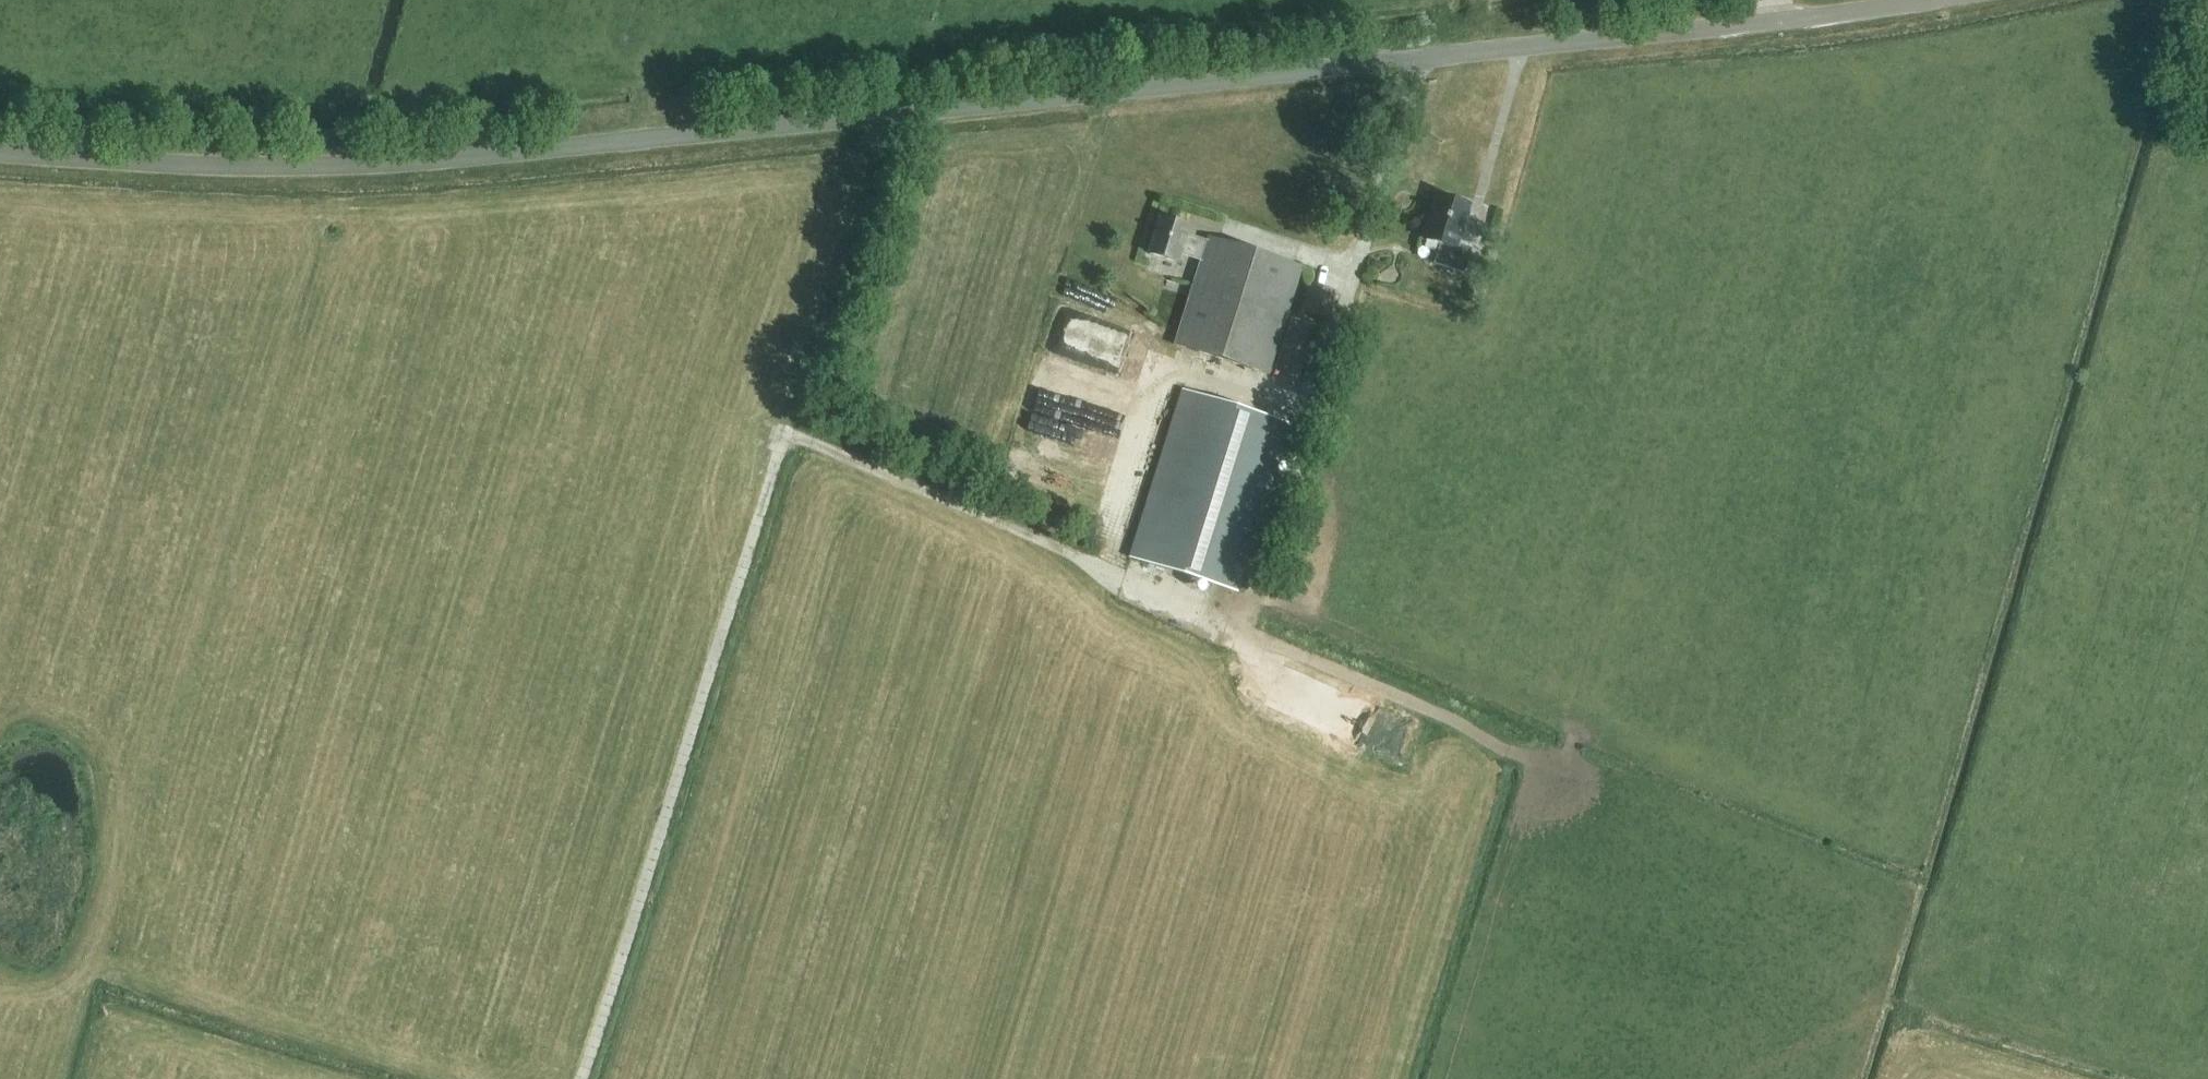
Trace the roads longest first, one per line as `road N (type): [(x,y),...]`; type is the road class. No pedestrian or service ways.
road 1 (tertiary): [(0,157),(276,169),(459,161),(1946,0)]

